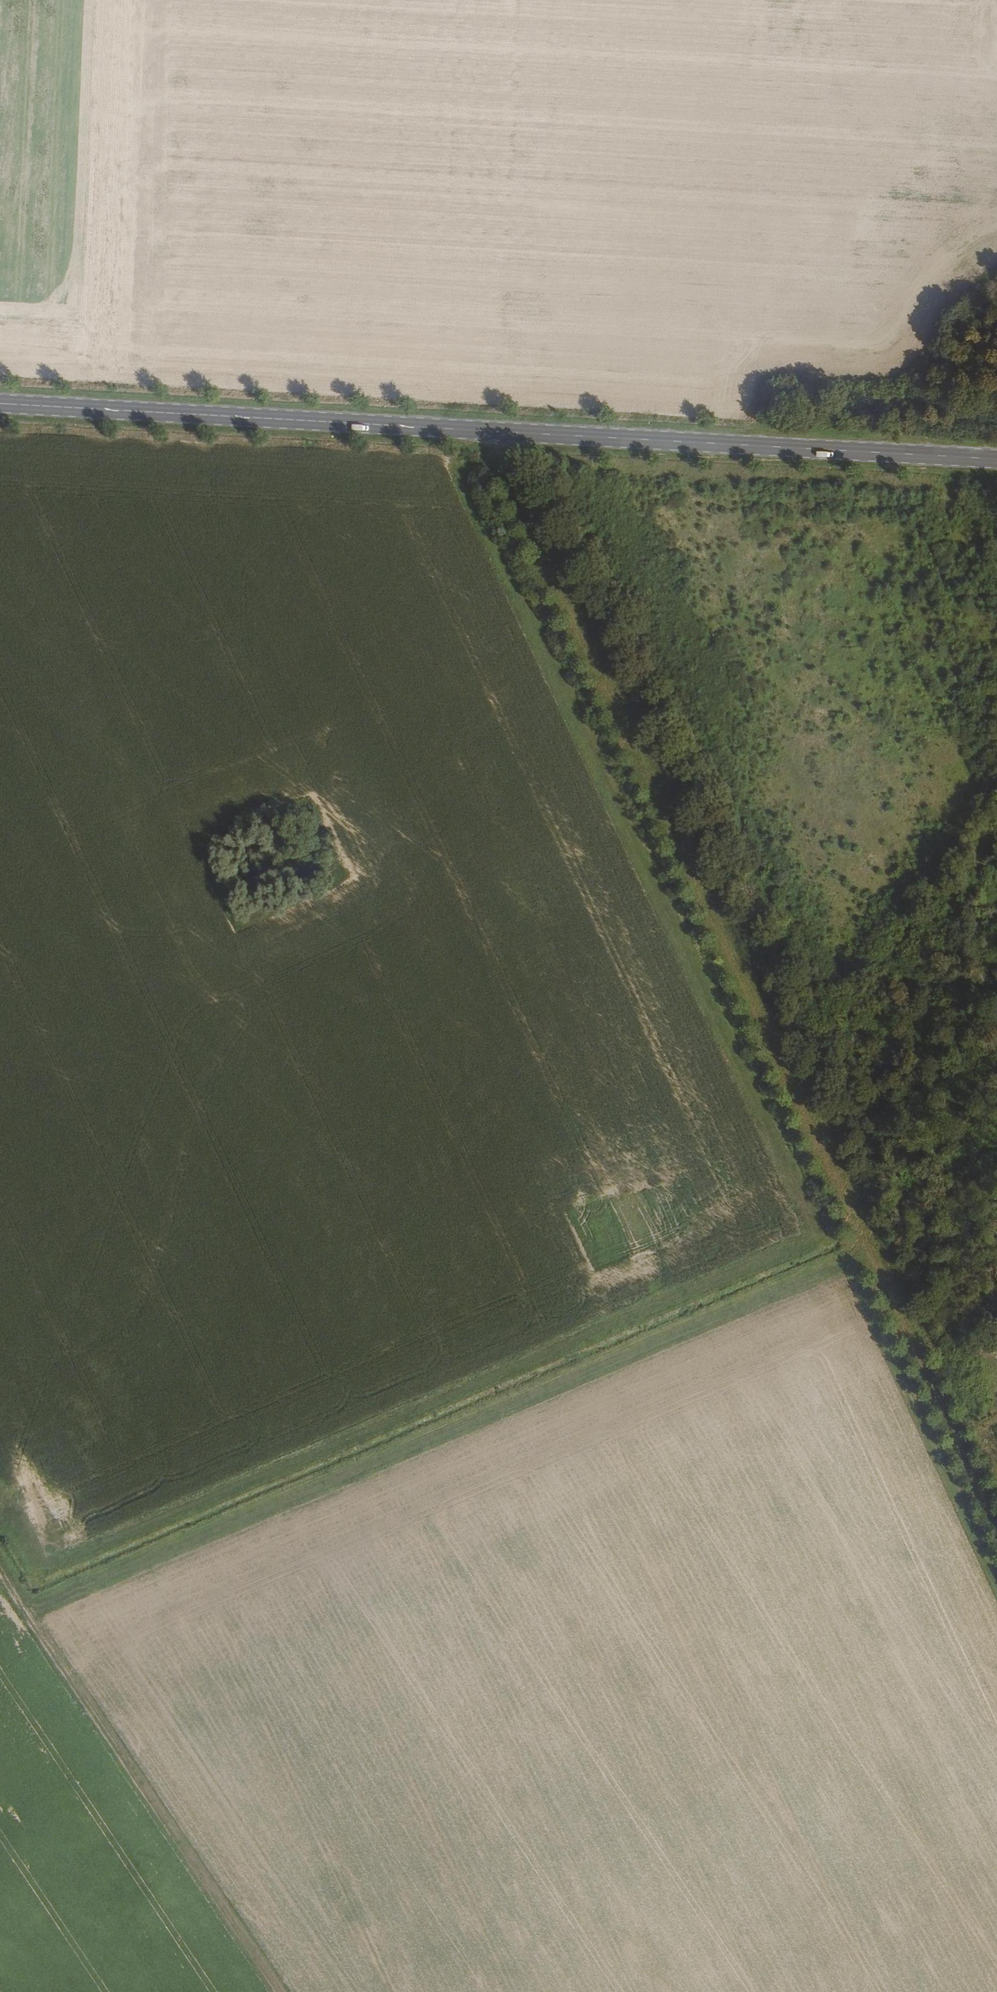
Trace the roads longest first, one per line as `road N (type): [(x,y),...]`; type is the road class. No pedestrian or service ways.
road 1 (primary): [(0,403),(996,459)]
road 2 (track): [(275,1991),(0,1567)]

